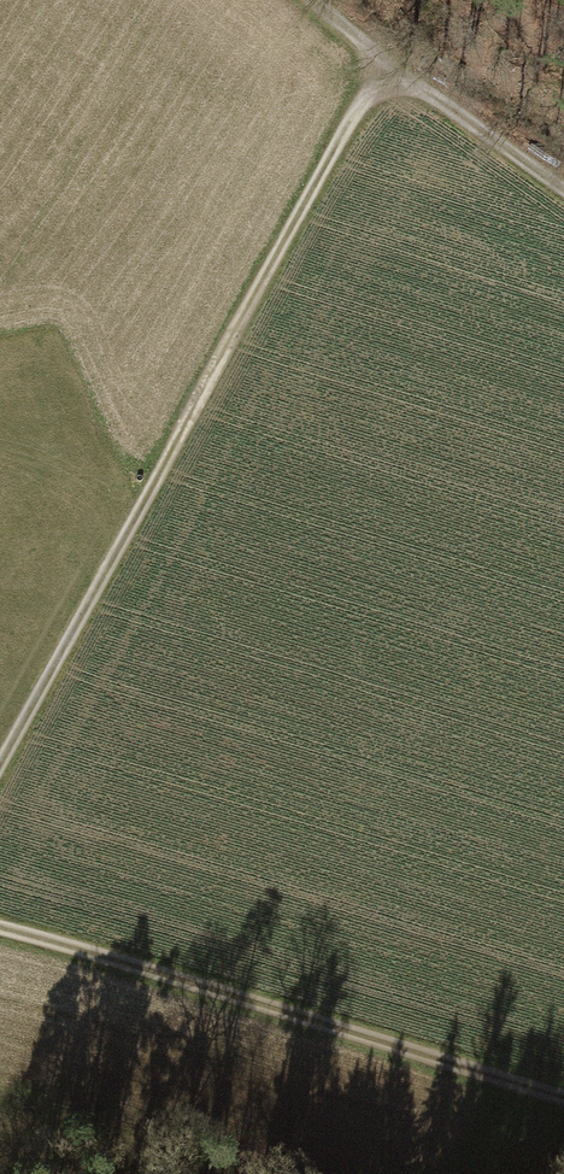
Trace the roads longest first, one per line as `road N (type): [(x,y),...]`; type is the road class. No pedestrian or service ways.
road 1 (track): [(0,766),(390,67)]
road 2 (track): [(563,1100),(0,933)]
road 3 (track): [(563,188),(390,67)]

